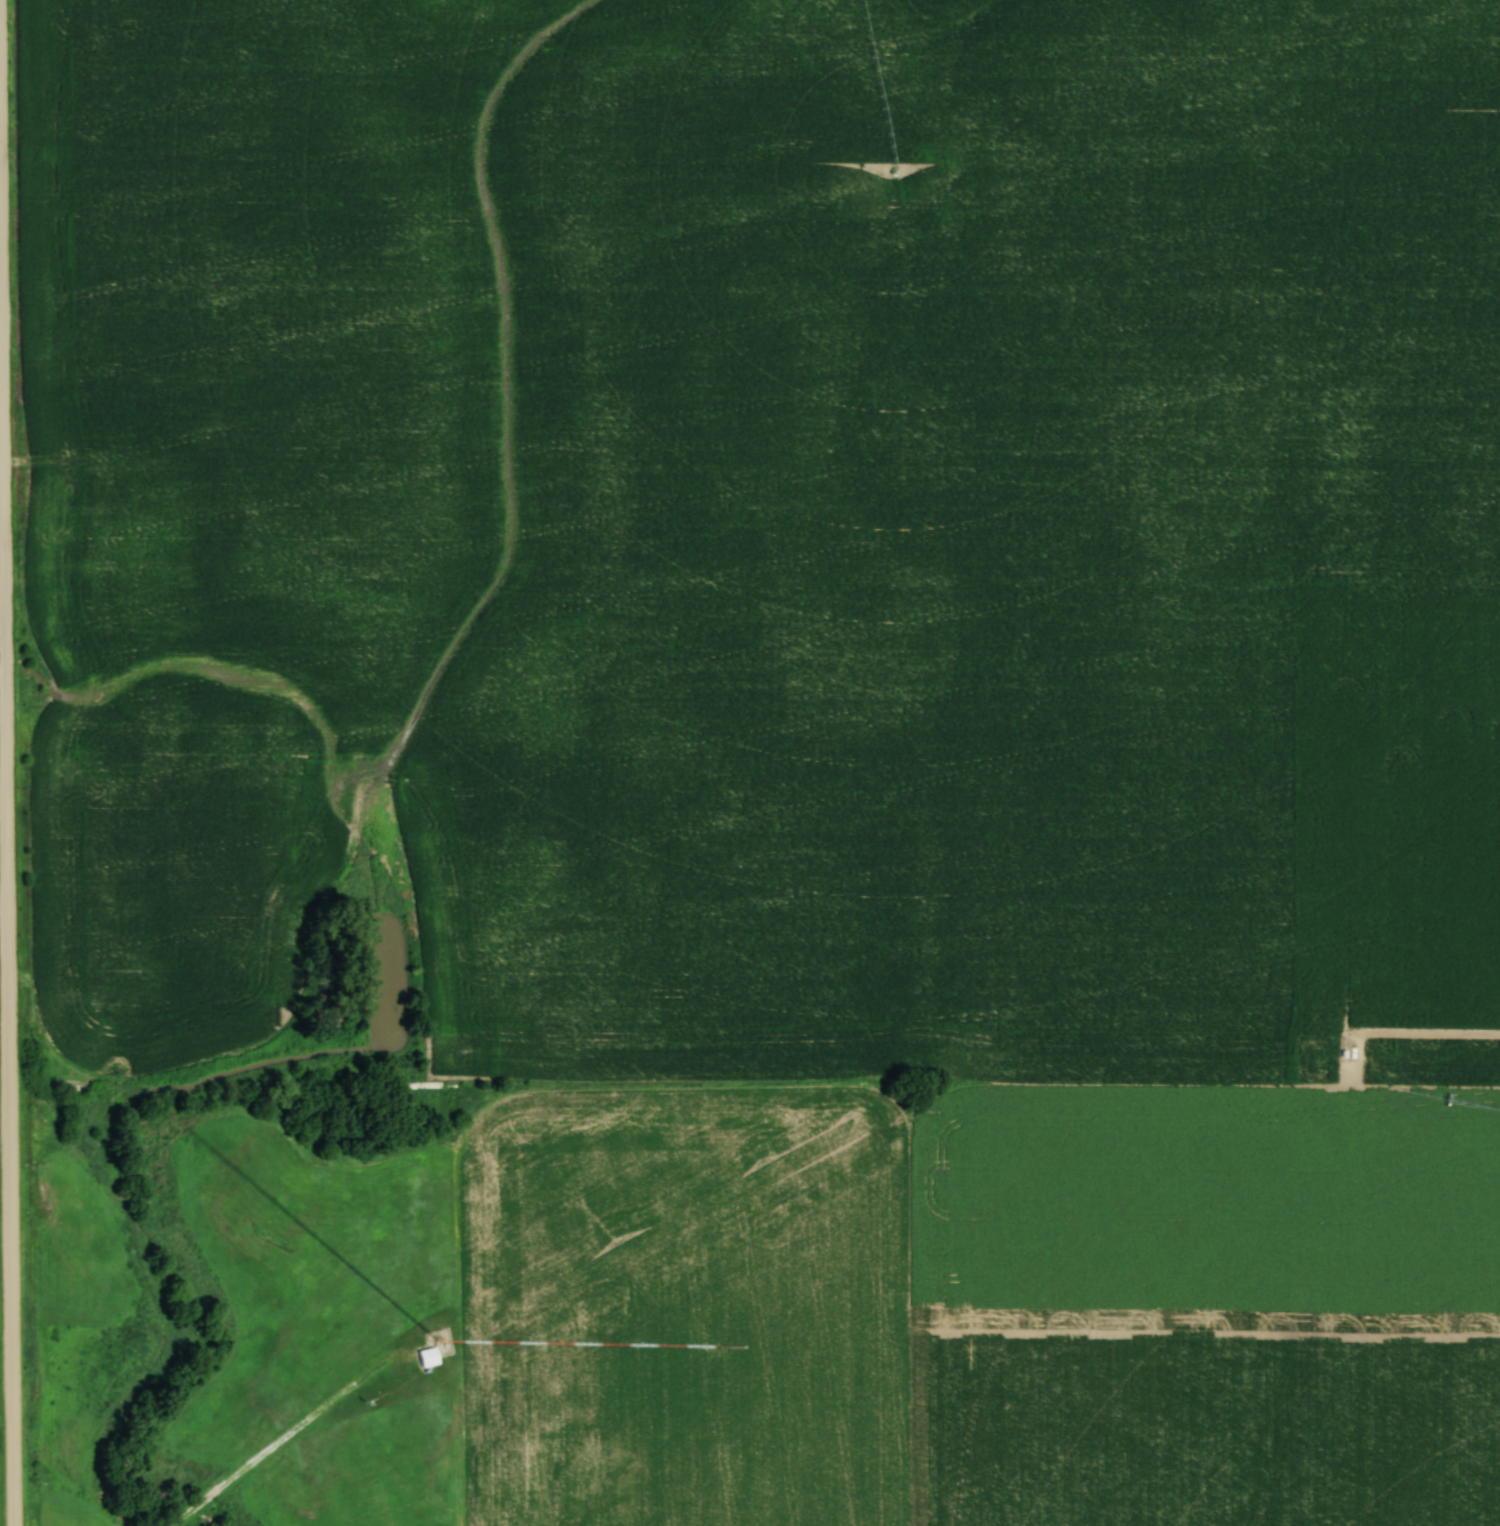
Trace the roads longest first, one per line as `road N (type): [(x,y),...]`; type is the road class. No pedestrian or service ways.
road 1 (residential): [(13,1525),(0,219)]

